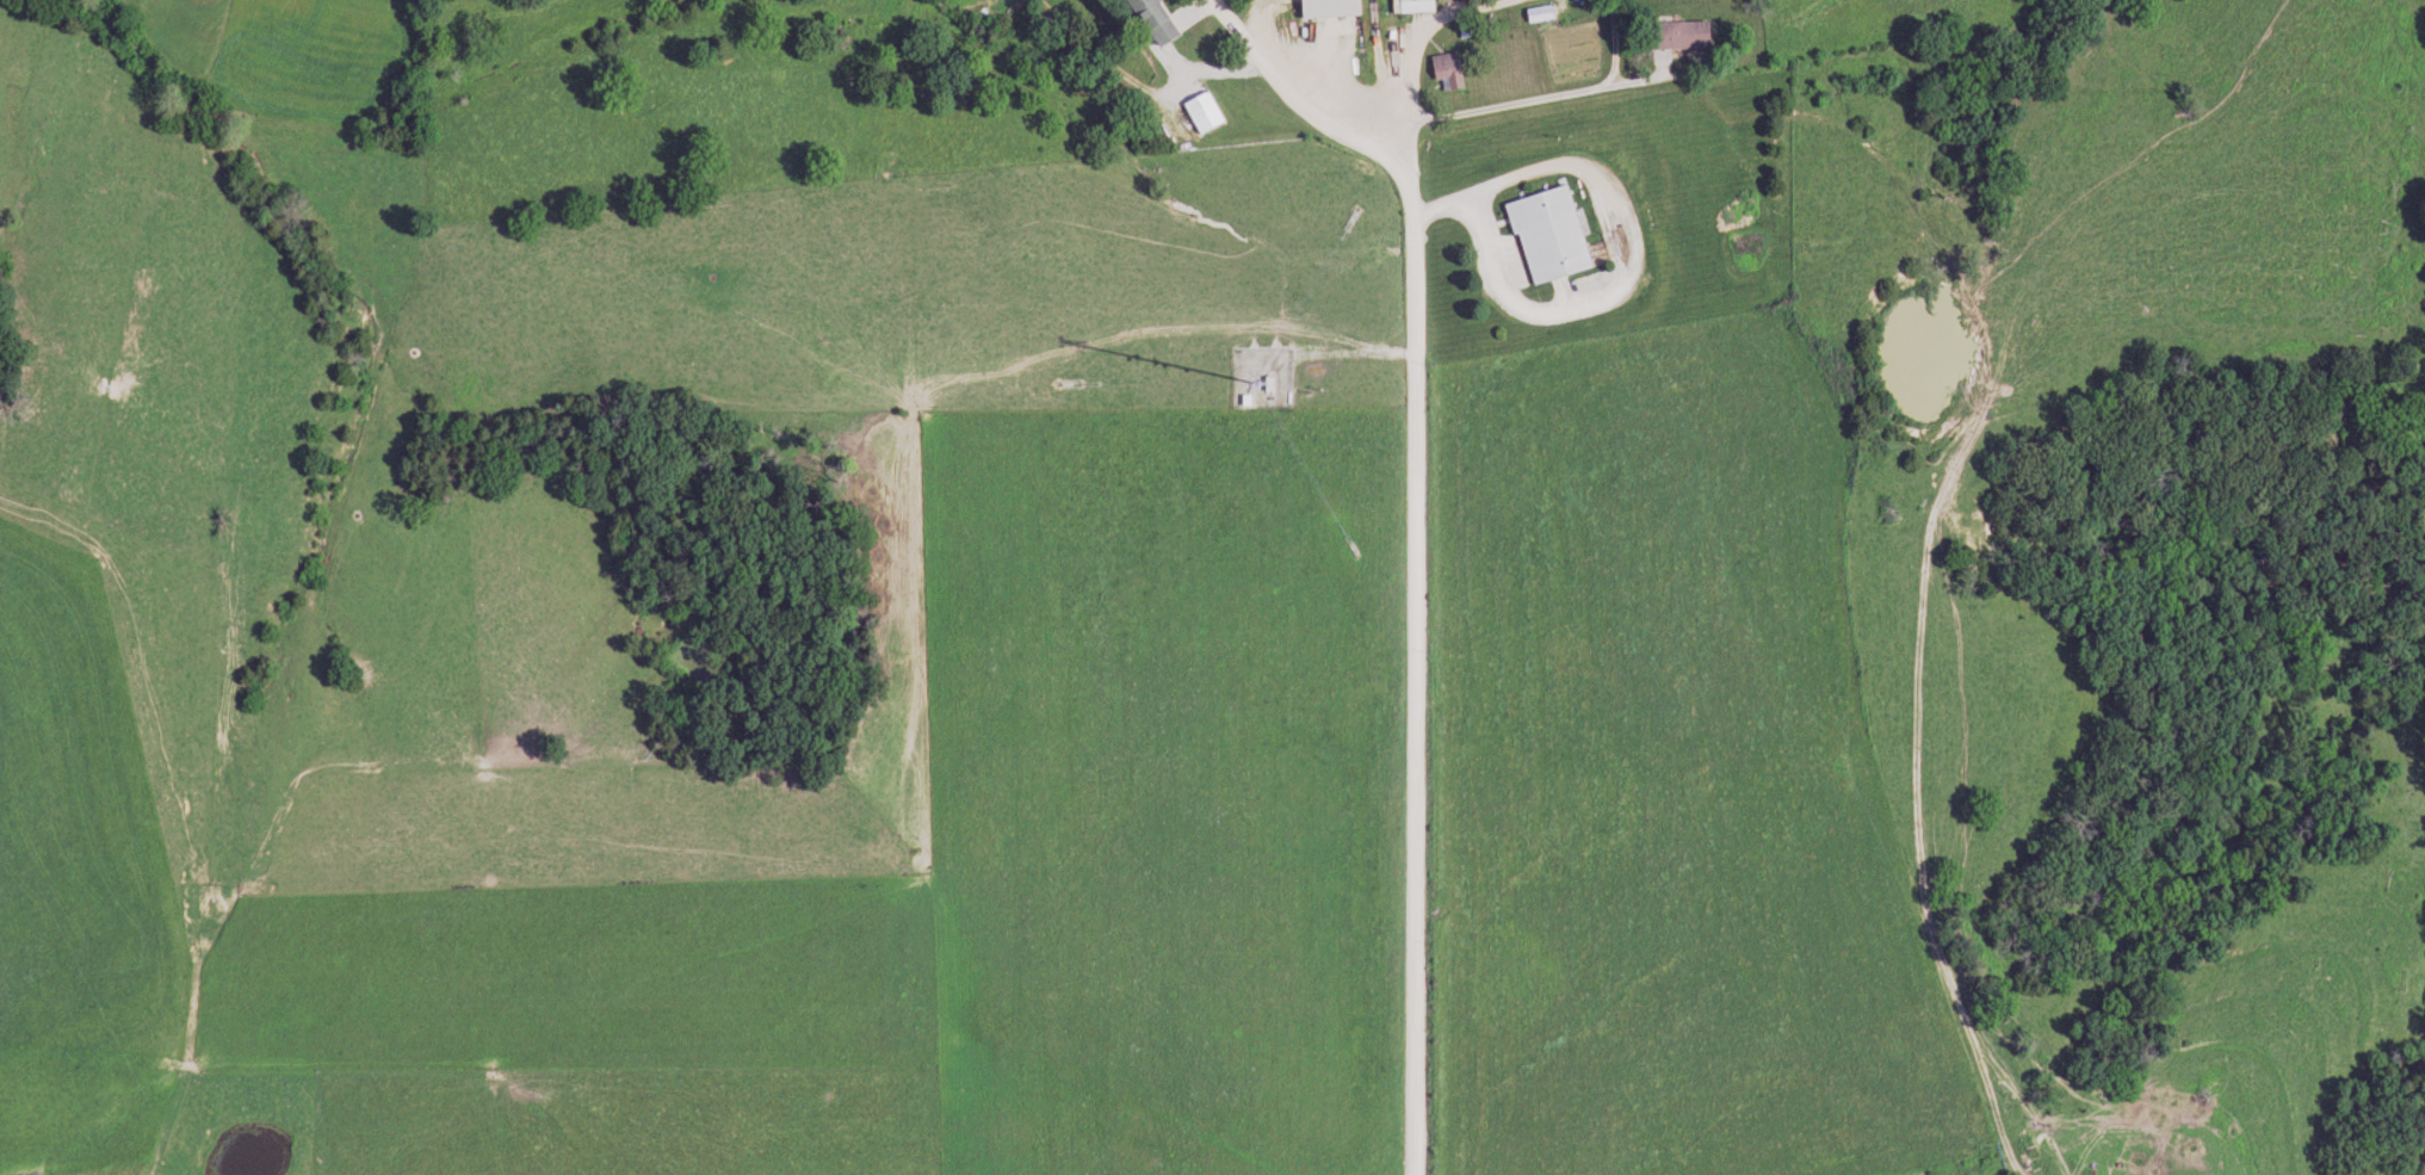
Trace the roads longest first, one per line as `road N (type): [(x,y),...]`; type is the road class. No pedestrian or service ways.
road 1 (residential): [(1420,1174),(1434,237),(1421,167)]
road 2 (residential): [(1421,167),(1353,148),(1286,95),(1217,0)]

